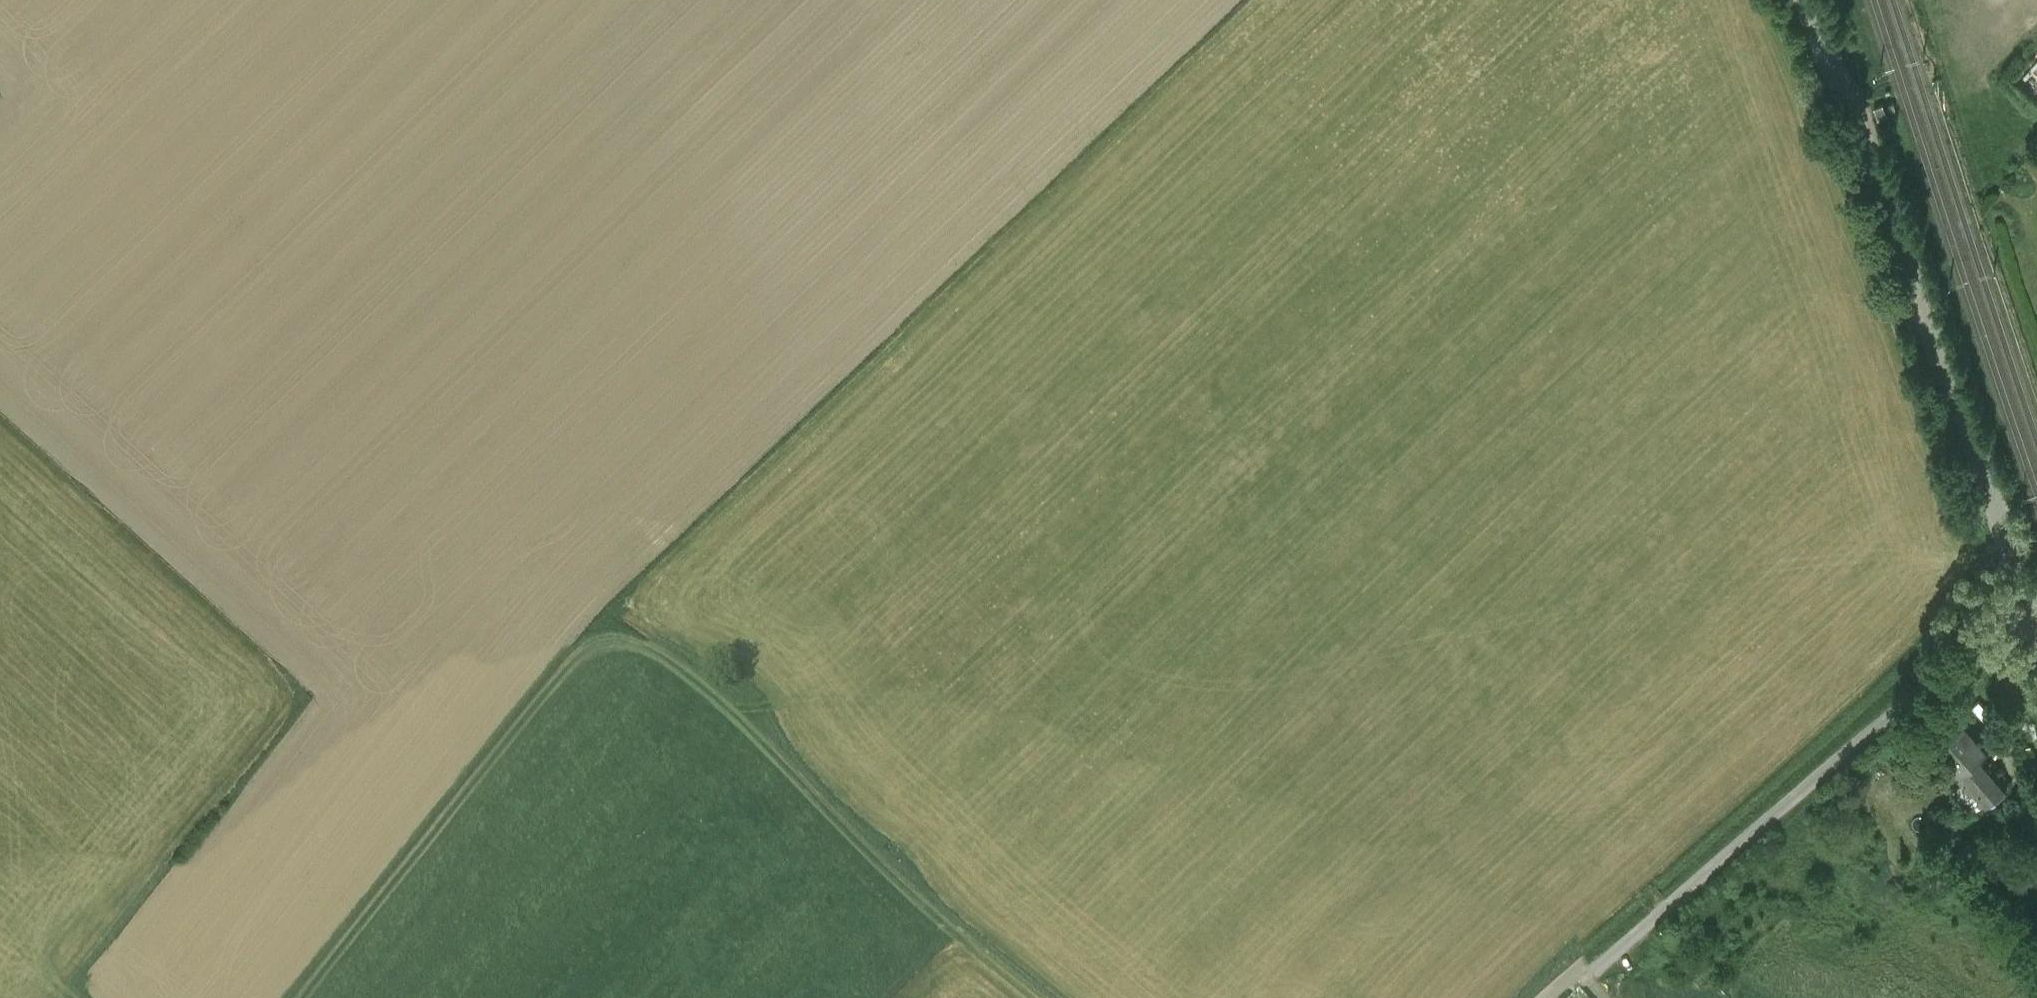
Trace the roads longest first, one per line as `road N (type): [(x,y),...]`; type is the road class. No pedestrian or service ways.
road 1 (unclassified): [(1558,997),(1971,619),(2032,587)]
road 2 (unclassified): [(2032,587),(1811,0)]

